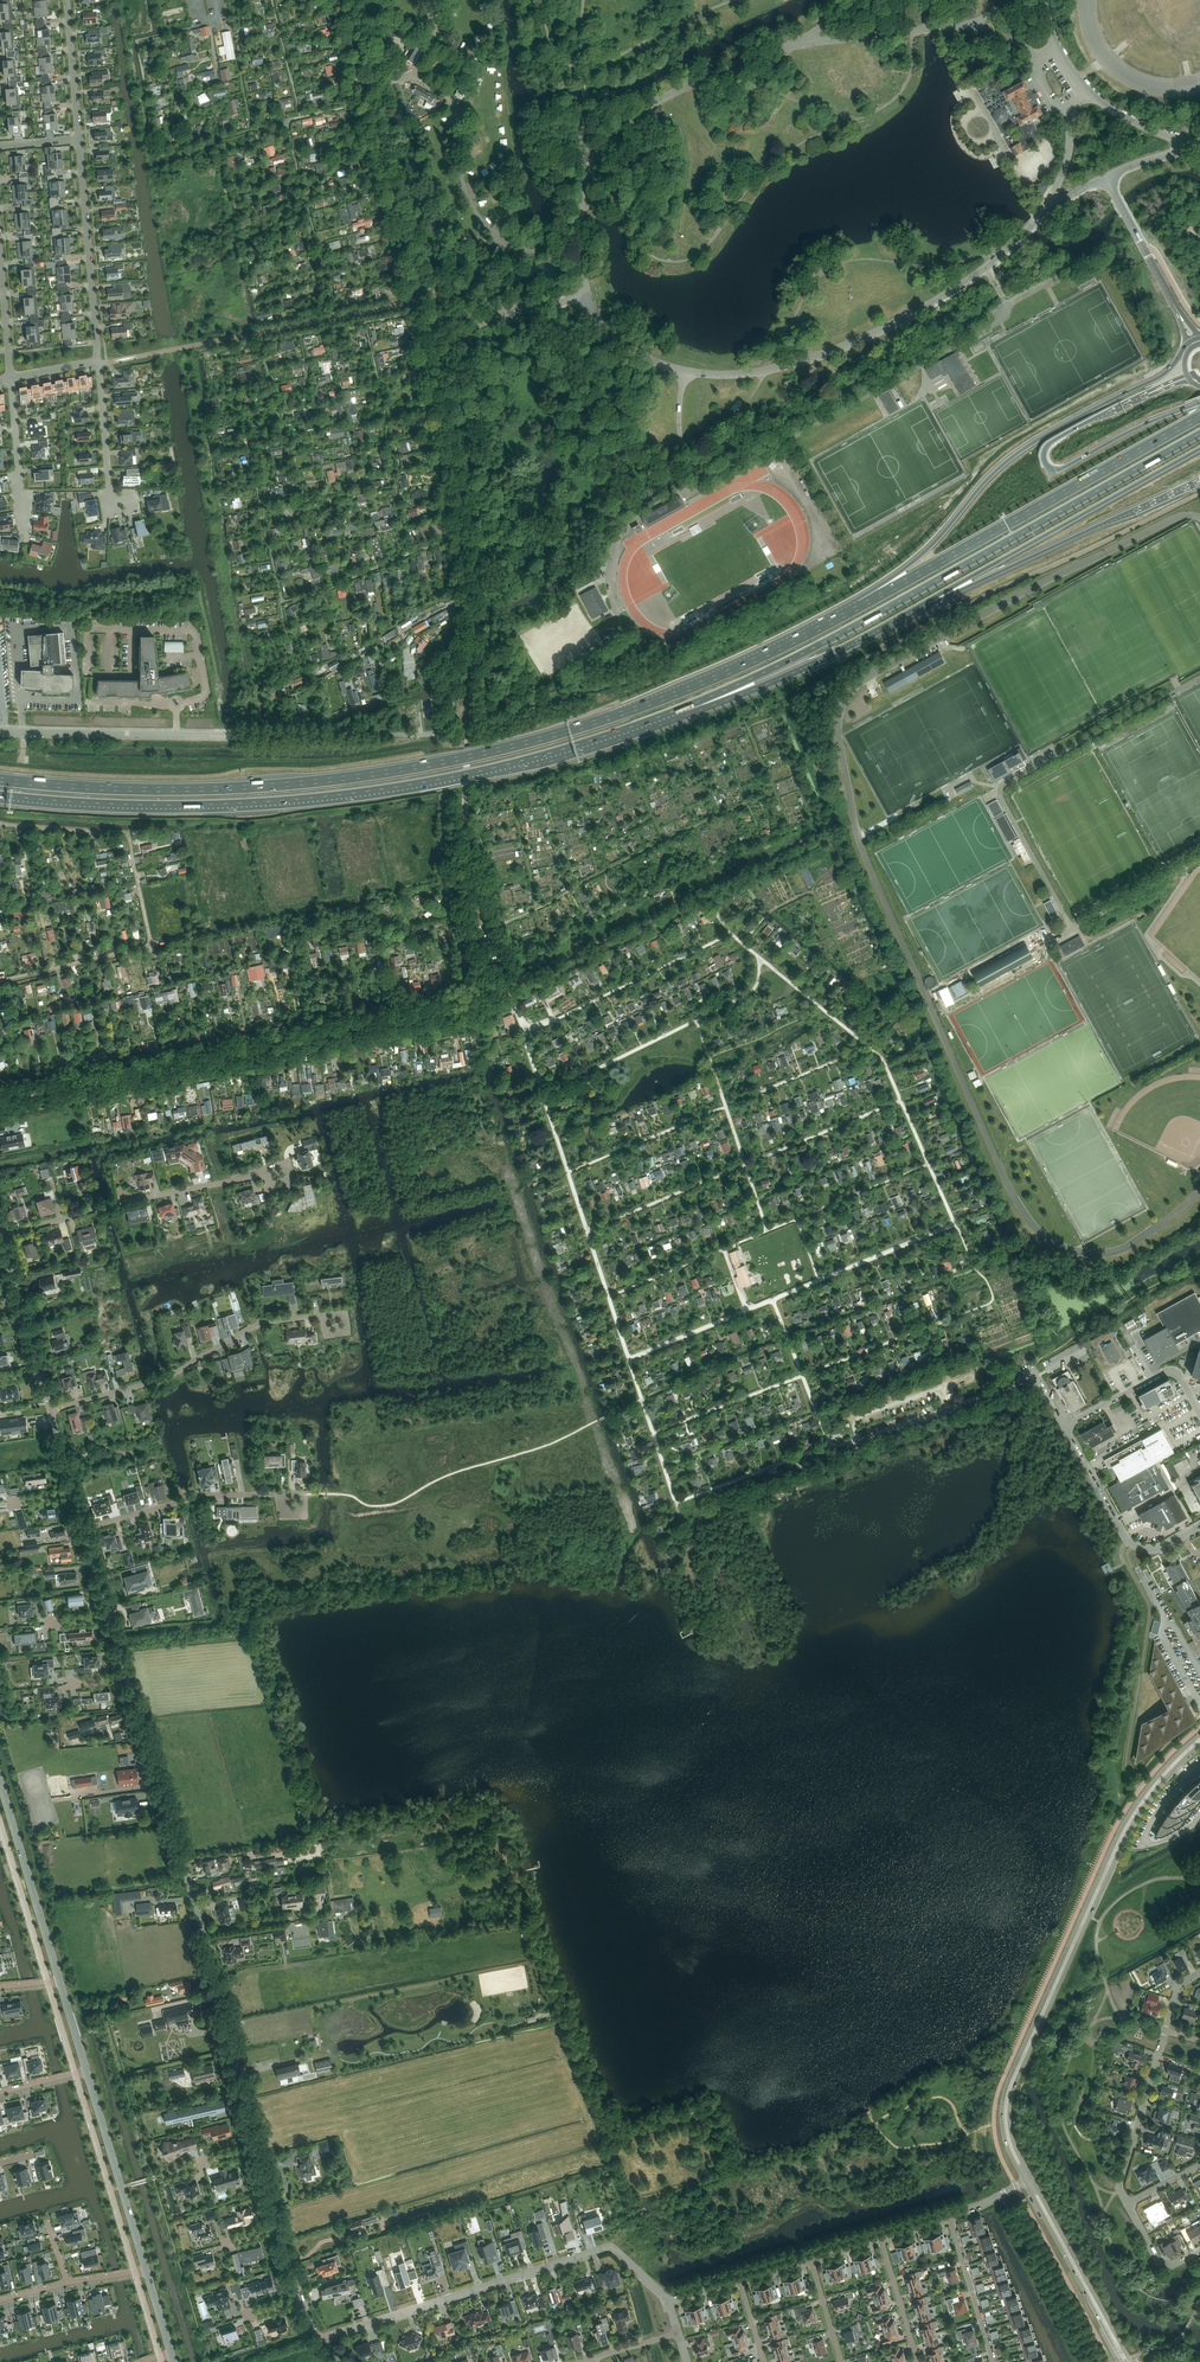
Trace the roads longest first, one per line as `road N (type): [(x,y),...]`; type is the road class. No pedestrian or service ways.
road 1 (trunk): [(862,606),(647,704),(430,765),(217,789),(0,780)]
road 2 (trunk): [(0,795),(167,805),(342,795),(504,765),(687,706)]
road 3 (trunk): [(687,706),(815,648),(1199,434)]
road 4 (unclassified): [(585,295),(597,317),(652,361),(683,372),(757,372),(891,326),(961,286),(1049,209)]
road 5 (secondary): [(1199,1734),(1154,1780),(1117,1837),(1008,2080),(1003,2132),(1025,2181)]
road 6 (unclassified): [(0,1105),(483,1002)]
road 7 (secondary): [(1032,2177),(1012,2134),(1016,2084),(1123,1843),(1160,1786),(1199,1746)]
road 8 (unclassified): [(256,2147),(129,1679)]
road 9 (track): [(392,1025),(386,1000),(0,1081)]
road 10 (trunk): [(1178,358),(1164,374),(1016,455),(862,606)]
road 11 (trunk): [(1199,417),(862,606)]
road 12 (residential): [(320,2340),(604,2248),(668,2300)]
road 13 (unclassified): [(585,295),(578,221),(589,168),(602,149),(677,91),(796,45)]
road 14 (trunk): [(1199,403),(1051,474),(1044,457),(1050,443),(1153,392)]
road 15 (trunk): [(929,603),(1199,449)]
road 16 (residential): [(51,1410),(178,1371),(259,1322),(335,1321)]
road 17 (residential): [(2,1235),(138,1198),(272,1172),(281,1179)]
road 18 (trunk): [(929,603),(1189,484)]
road 19 (unclassified): [(412,270),(342,0)]
road 20 (trunk): [(687,706),(779,679),(929,603)]
road 21 (residential): [(1126,2204),(1120,2181),(1178,1985),(1199,1973)]
road 22 (unclassified): [(472,614),(439,376)]
road 23 (unclassified): [(239,733),(0,731)]
road 24 (residential): [(80,140),(99,361)]
road 25 (residential): [(1199,1528),(1153,1551),(1127,1542),(1061,1427)]
road 26 (secondary): [(60,1981),(0,1781)]
road 27 (secondary): [(1130,2361),(1032,2177)]
road 28 (secondary): [(146,2271),(87,2072)]
road 29 (secondary): [(1025,2181),(1122,2361)]
road 30 (residential): [(85,1529),(201,1496),(281,1494)]
road 31 (residential): [(1061,1427),(1169,1372),(1199,1416)]
road 32 (unclassified): [(796,45),(967,25)]
road 33 (residential): [(994,2361),(950,2215)]
road 34 (residential): [(99,361),(110,490),(122,503)]
road 35 (residential): [(66,0),(80,140)]
road 36 (residential): [(21,510),(10,380)]
road 37 (residential): [(918,2361),(880,2237)]
road 38 (residential): [(10,380),(0,253)]
road 39 (unclassified): [(1195,146),(1083,92)]
road 40 (unclassified): [(1049,209),(1070,143),(1070,111),(1083,92)]

